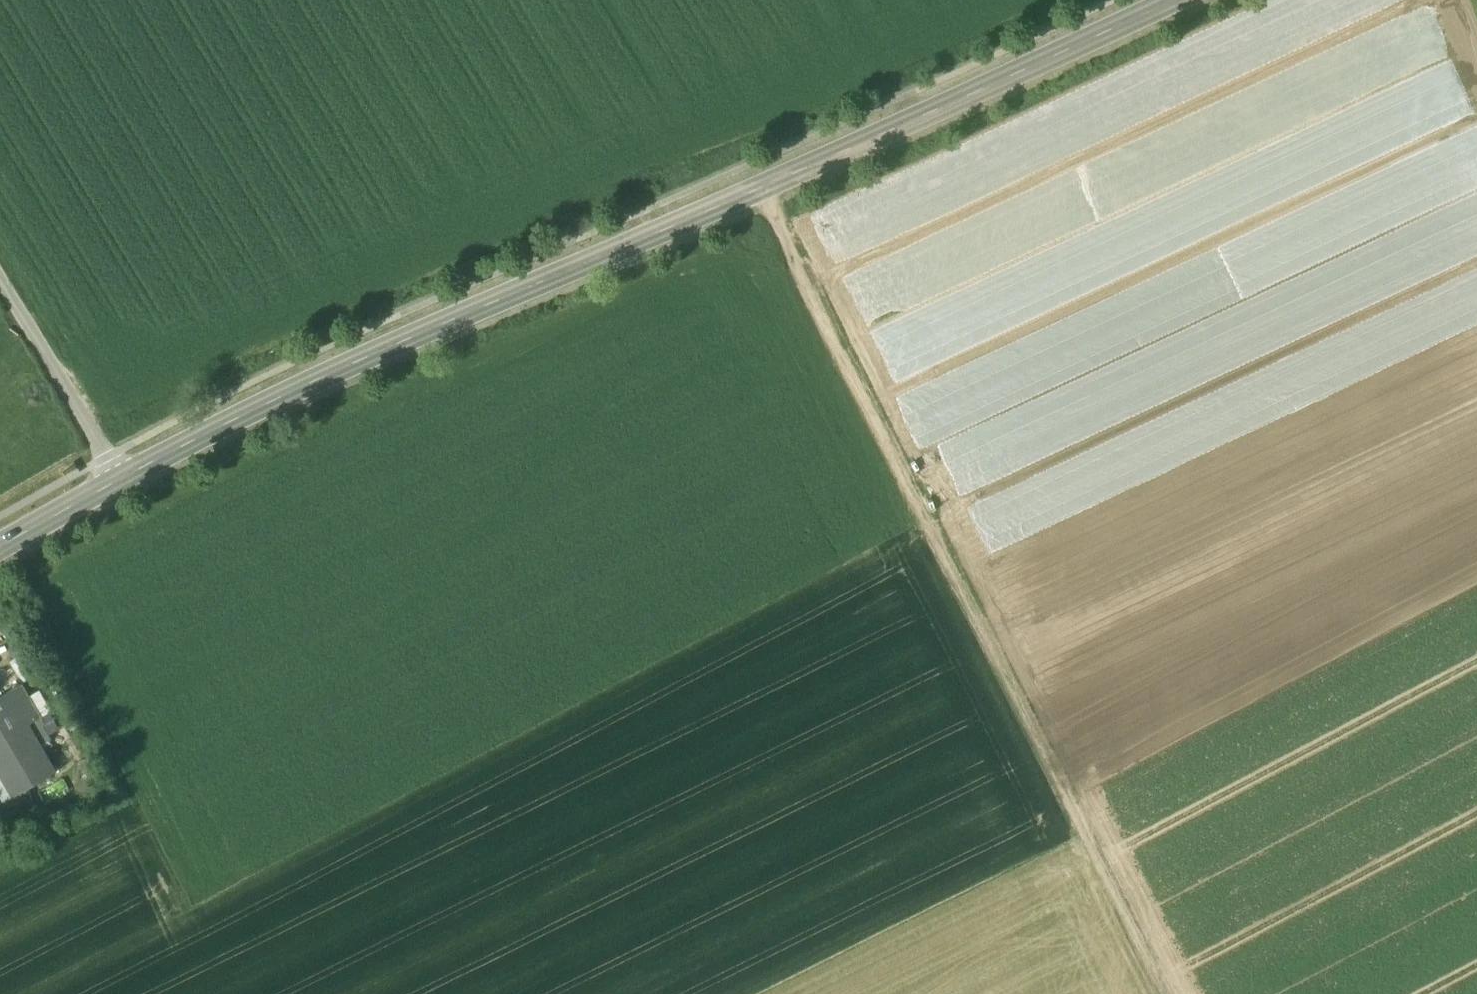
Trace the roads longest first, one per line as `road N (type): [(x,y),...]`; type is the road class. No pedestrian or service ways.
road 1 (secondary): [(1174,0),(375,353),(118,477),(0,546)]
road 2 (track): [(756,189),(1162,993)]

